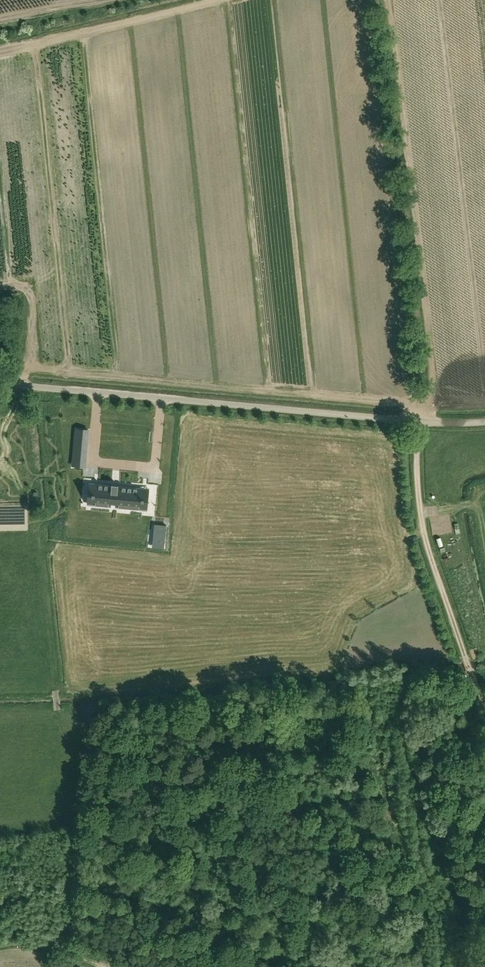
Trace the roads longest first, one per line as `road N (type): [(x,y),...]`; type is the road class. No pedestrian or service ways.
road 1 (unclassified): [(484,422),(0,384)]
road 2 (track): [(421,510),(436,576),(484,697)]

